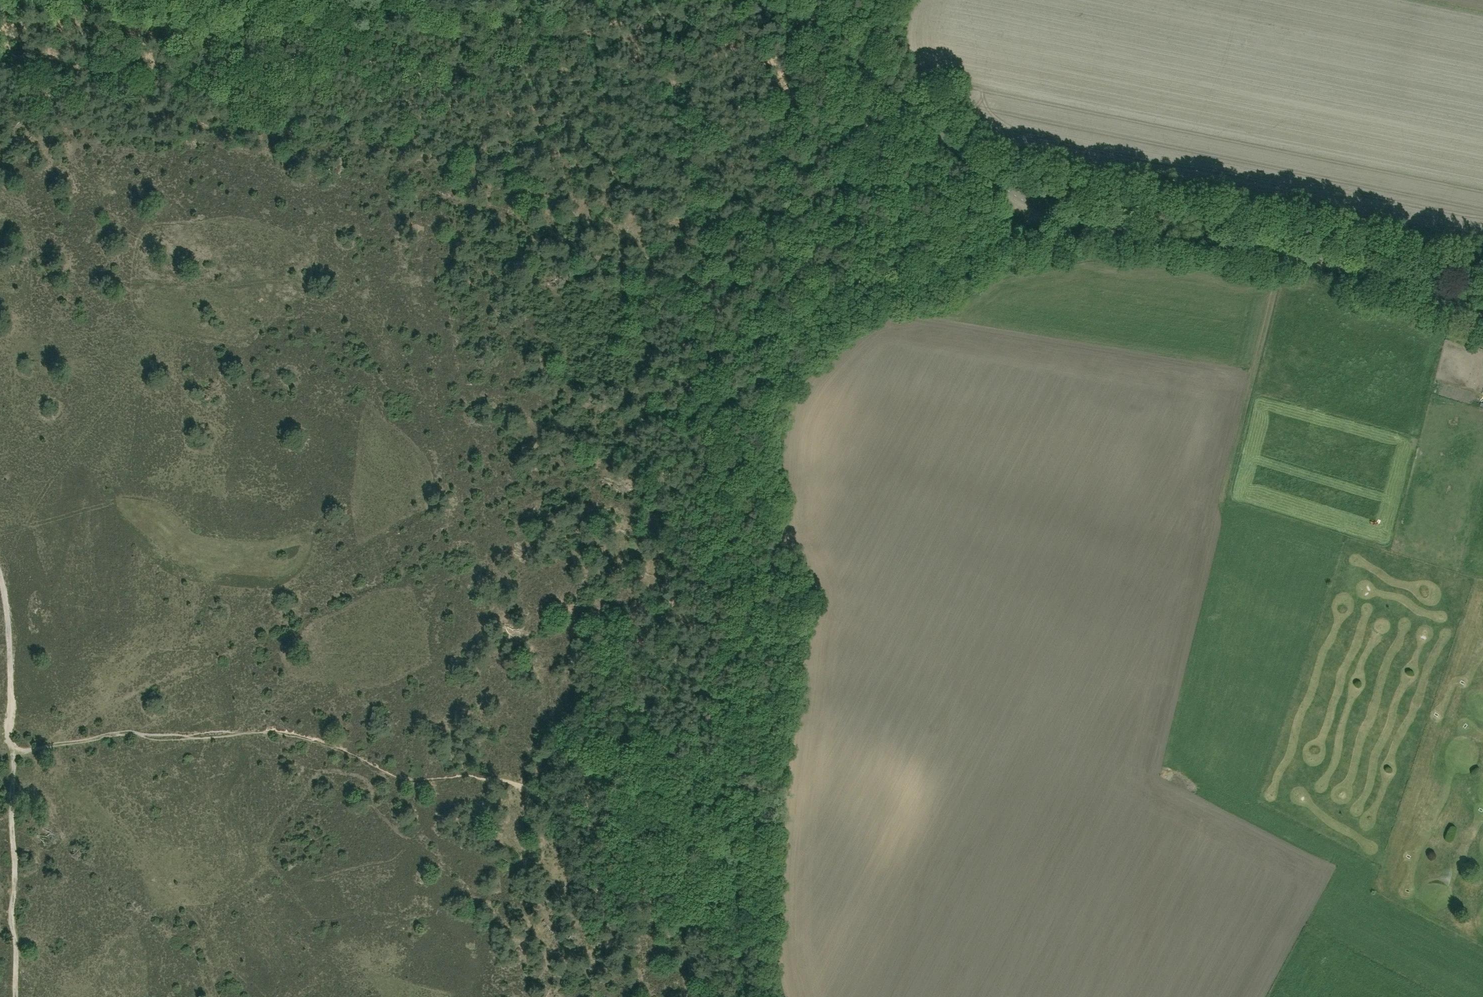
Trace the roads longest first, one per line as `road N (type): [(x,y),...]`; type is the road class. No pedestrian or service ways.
road 1 (tertiary): [(1482,309),(1340,263),(1110,226),(1038,205),(838,46),(748,0)]

